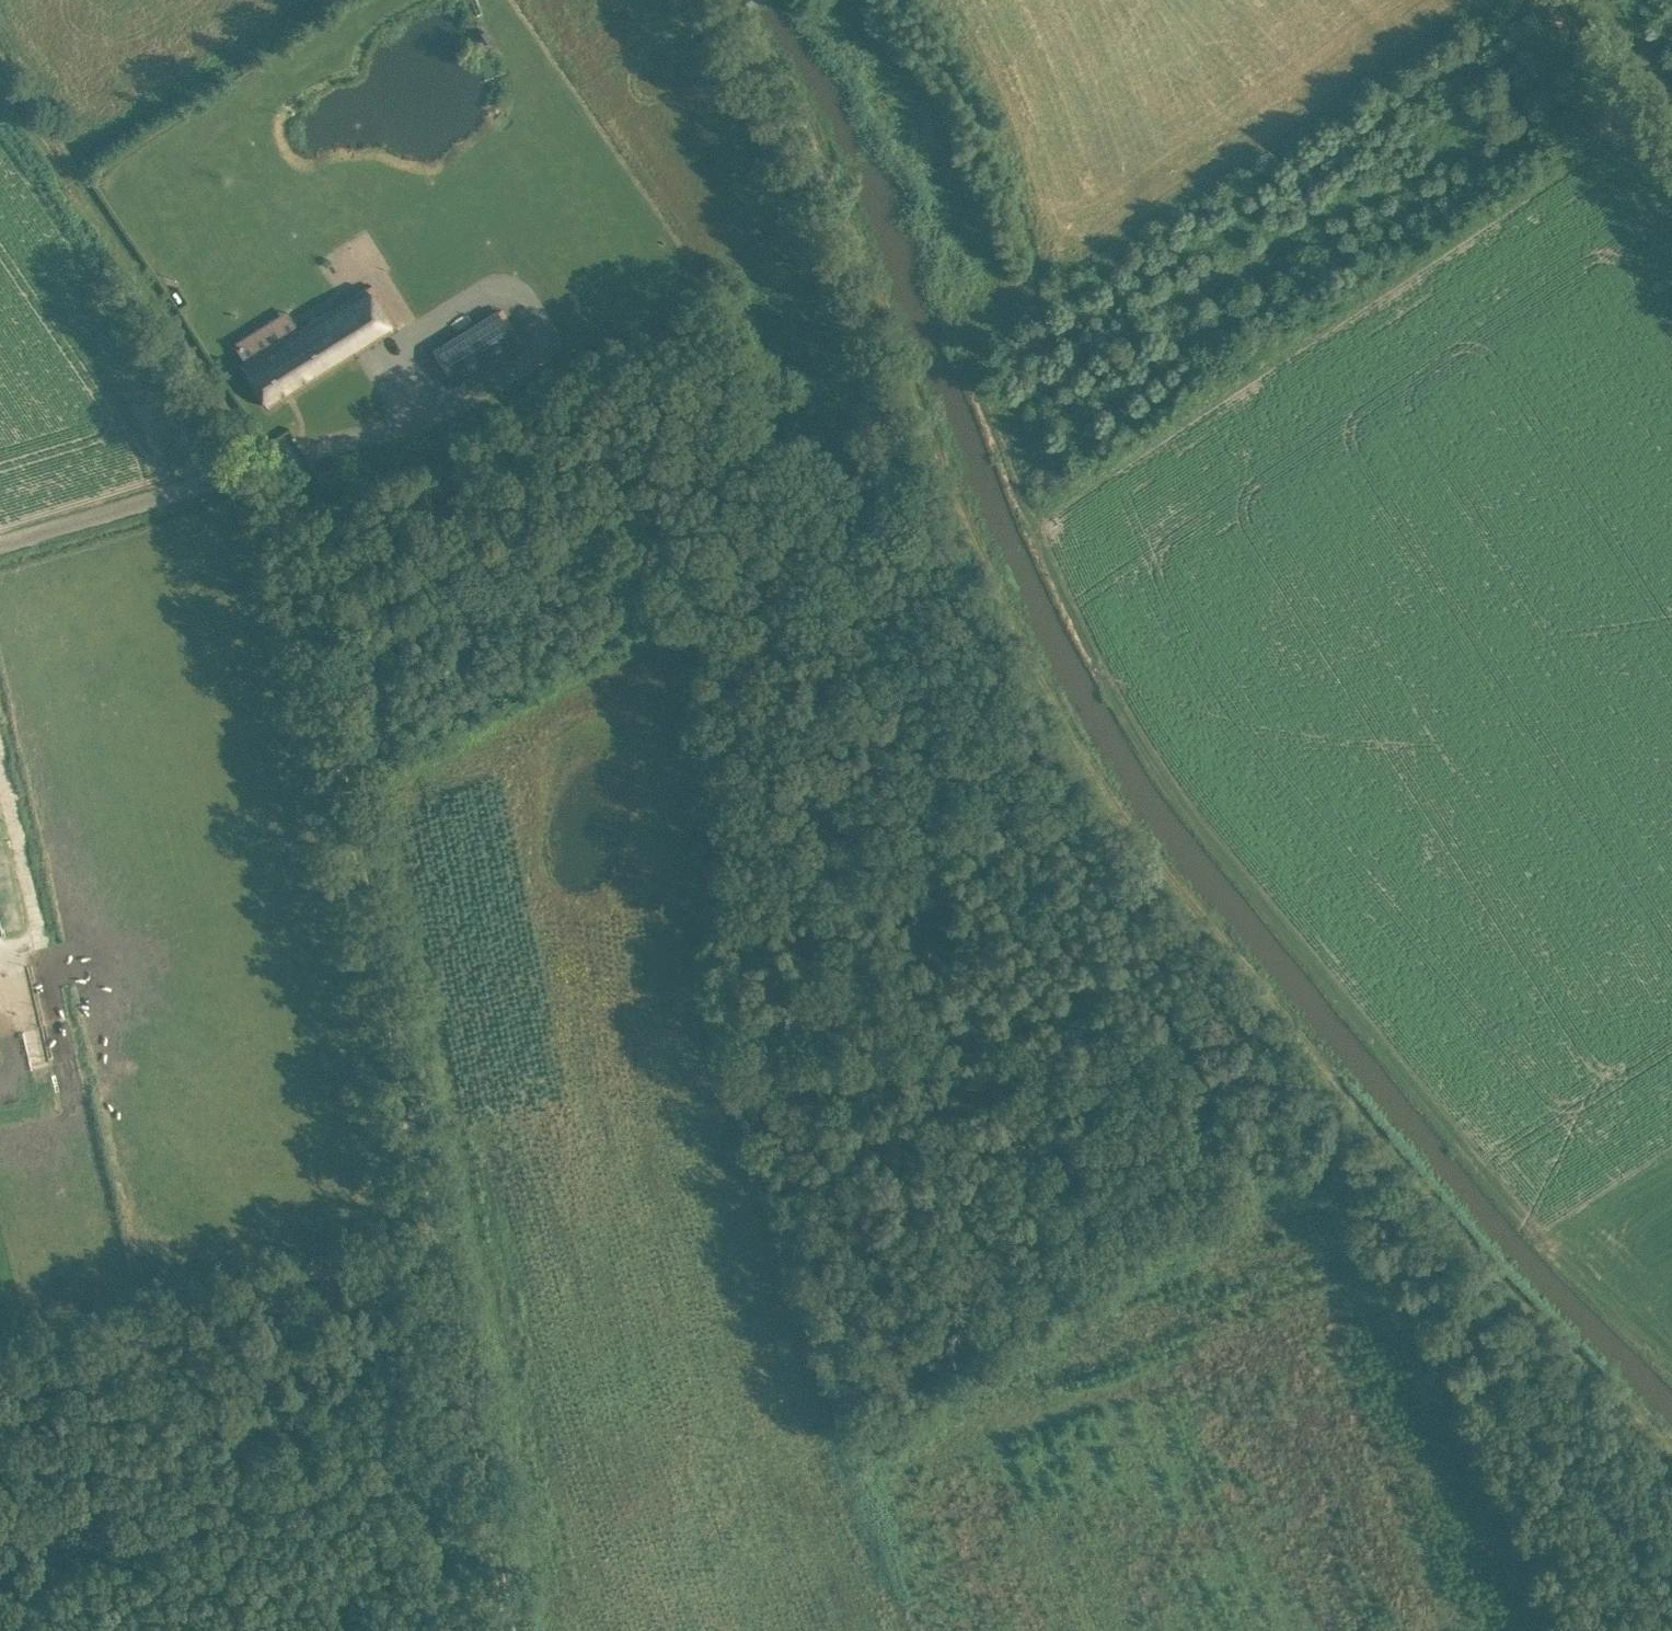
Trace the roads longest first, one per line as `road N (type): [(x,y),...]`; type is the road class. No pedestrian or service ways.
road 1 (track): [(263,463),(493,1630)]
road 2 (track): [(0,73),(263,463)]
road 3 (track): [(0,542),(263,463)]
road 4 (track): [(1559,1250),(1671,1172)]

